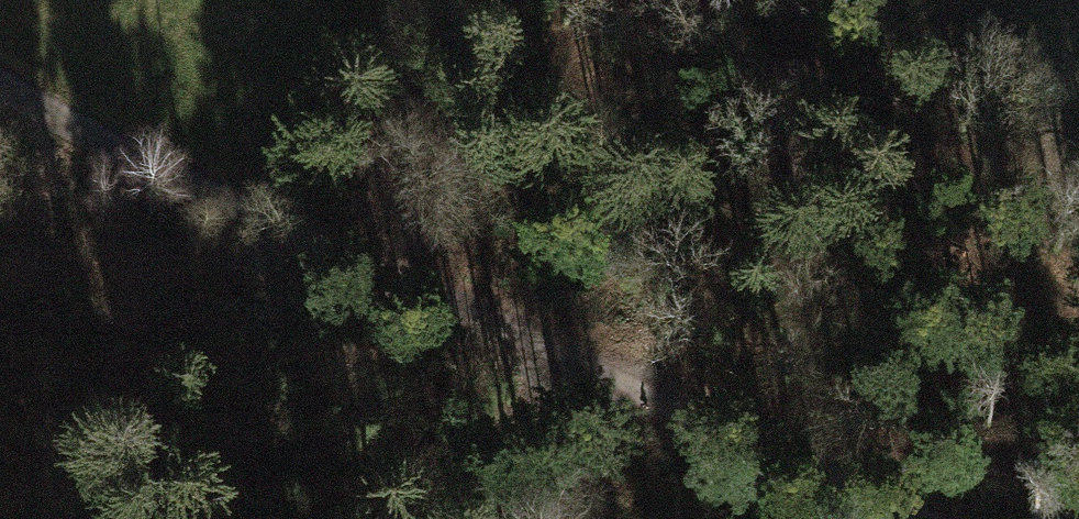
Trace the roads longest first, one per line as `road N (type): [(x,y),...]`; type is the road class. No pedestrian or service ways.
road 1 (track): [(901,518),(601,388),(283,235),(0,73)]
road 2 (track): [(338,518),(737,312),(790,227),(824,123),(848,0)]

